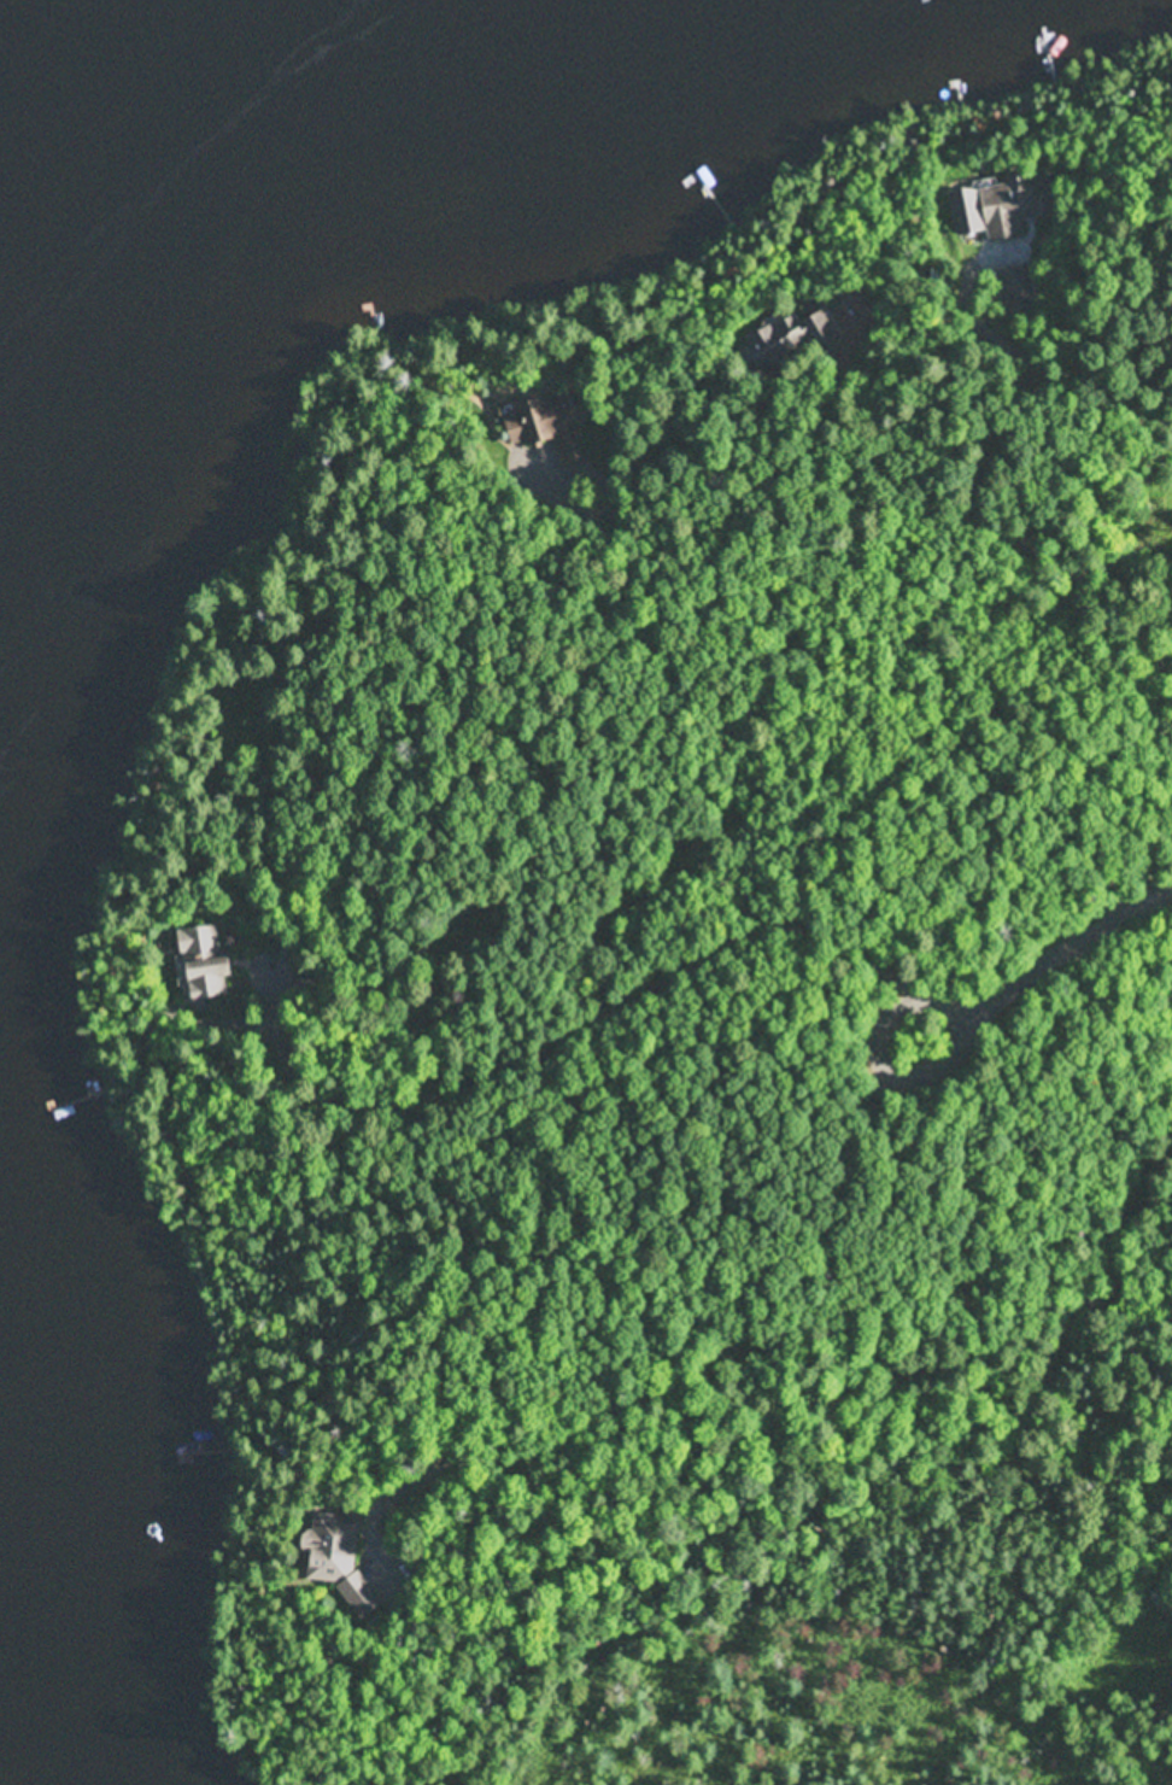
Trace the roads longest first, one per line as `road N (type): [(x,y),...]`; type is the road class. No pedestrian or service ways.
road 1 (residential): [(940,987),(904,993),(884,1011),(880,1043),(901,1061),(937,1058),(962,1038),(980,1005),(940,987)]
road 2 (residential): [(980,1005),(1171,886)]

